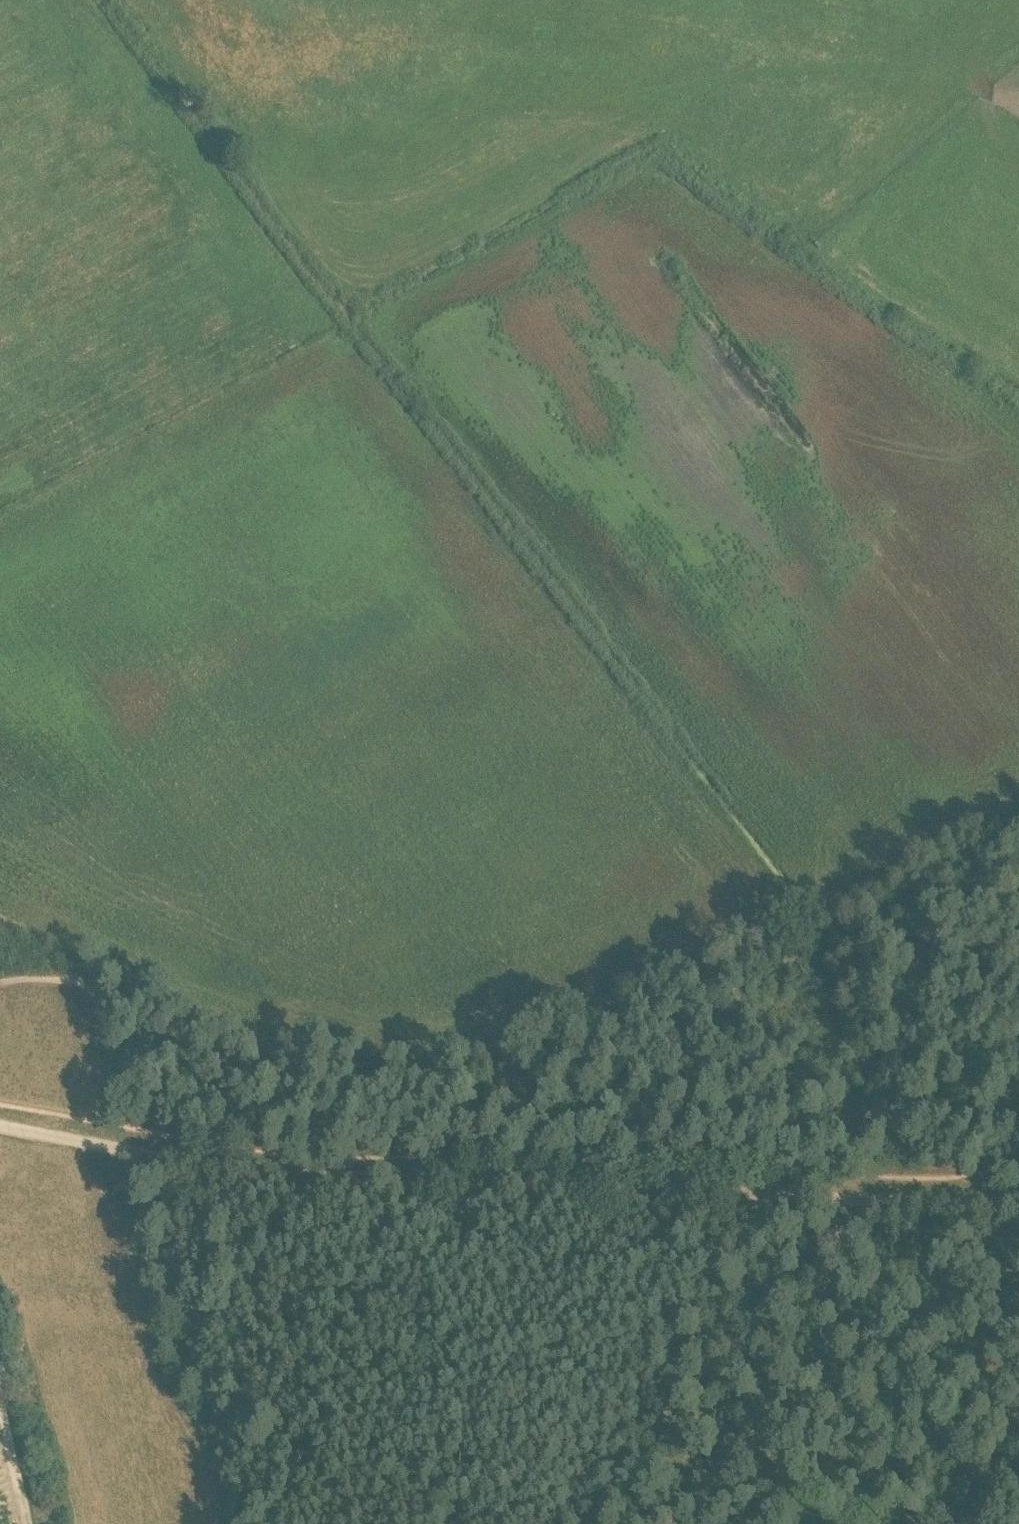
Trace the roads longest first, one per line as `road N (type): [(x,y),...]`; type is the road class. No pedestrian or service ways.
road 1 (track): [(1018,1204),(321,1176),(0,1129)]
road 2 (track): [(0,1393),(28,1523)]

